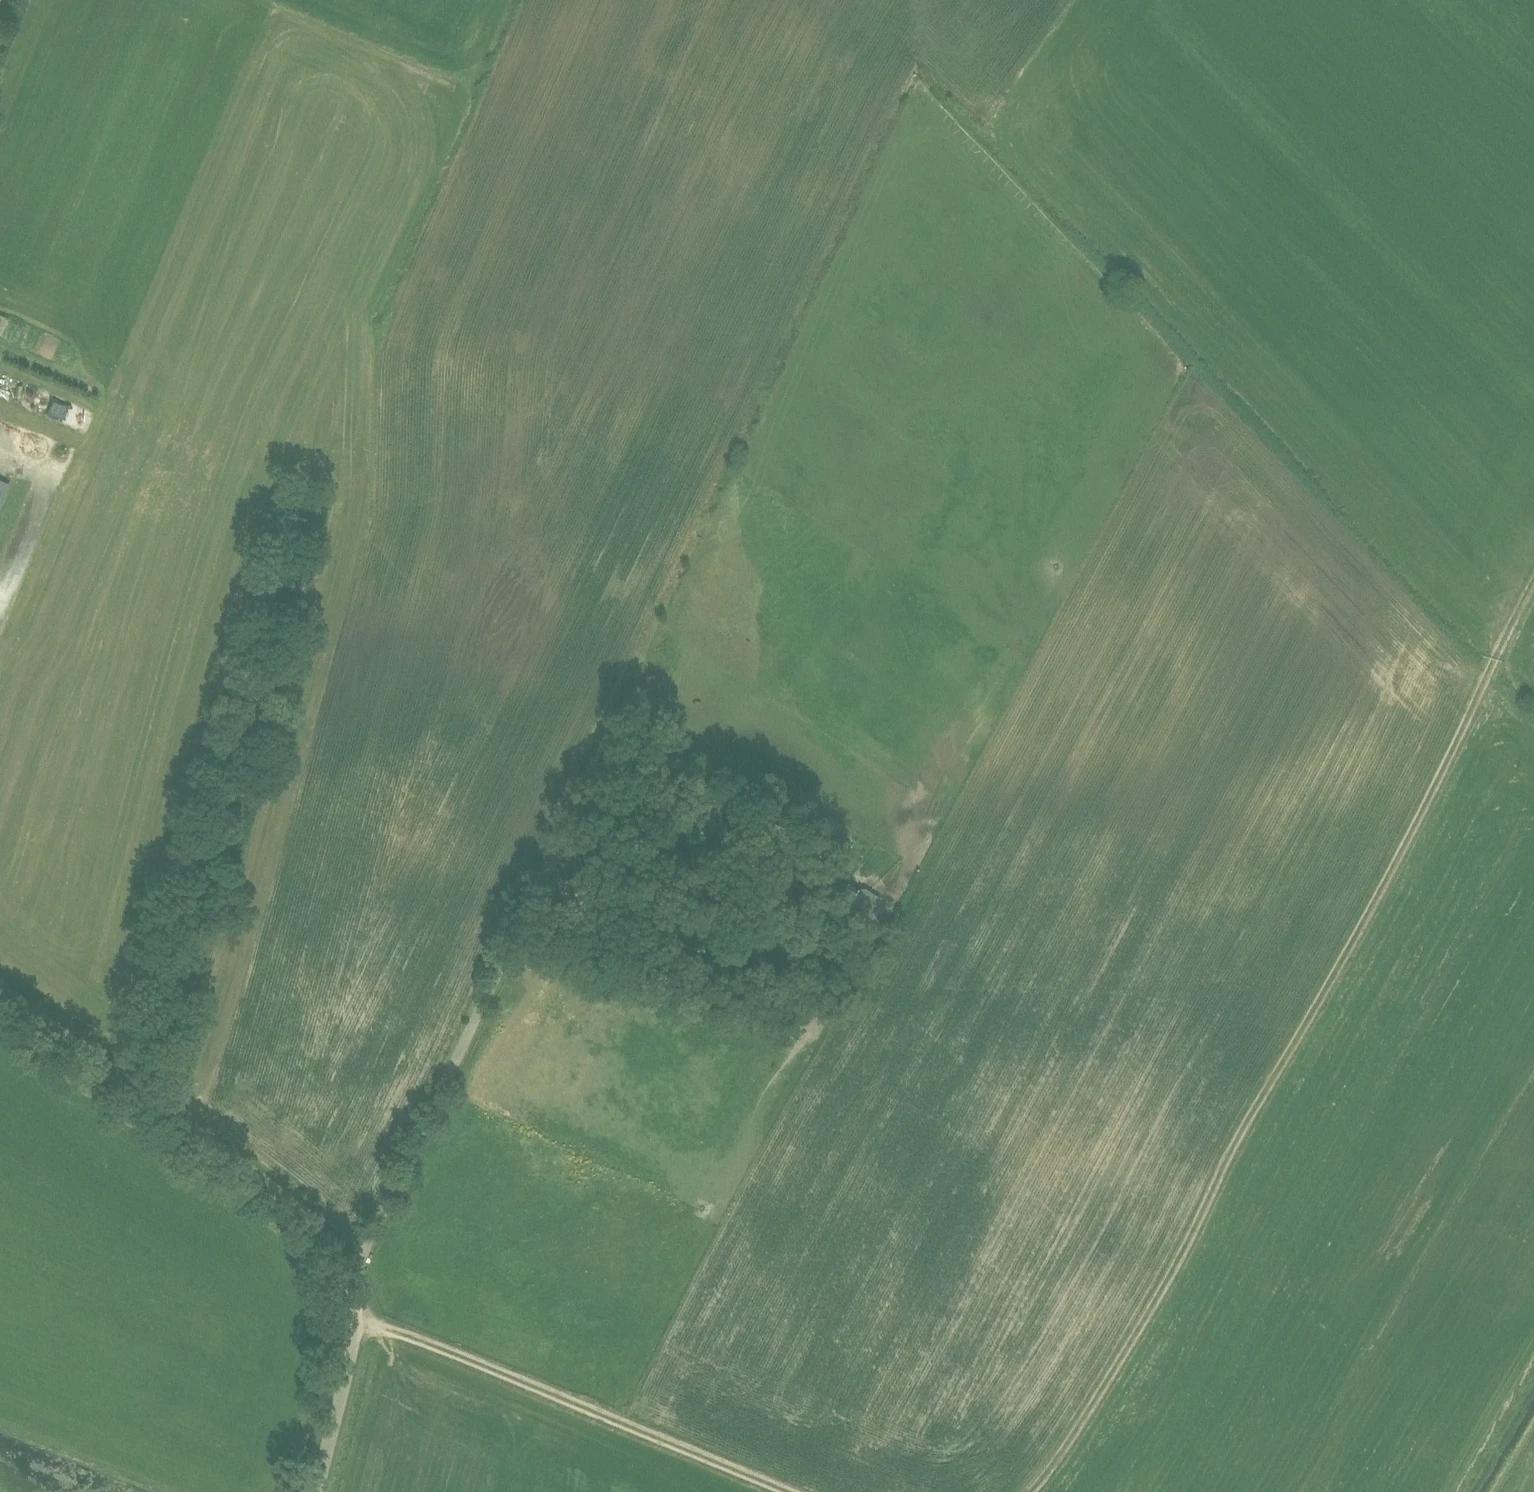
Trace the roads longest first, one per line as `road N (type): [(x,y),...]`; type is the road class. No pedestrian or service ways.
road 1 (unclassified): [(0,985),(324,1213),(353,1267)]
road 2 (unclassified): [(315,1491),(359,1322),(353,1267)]

